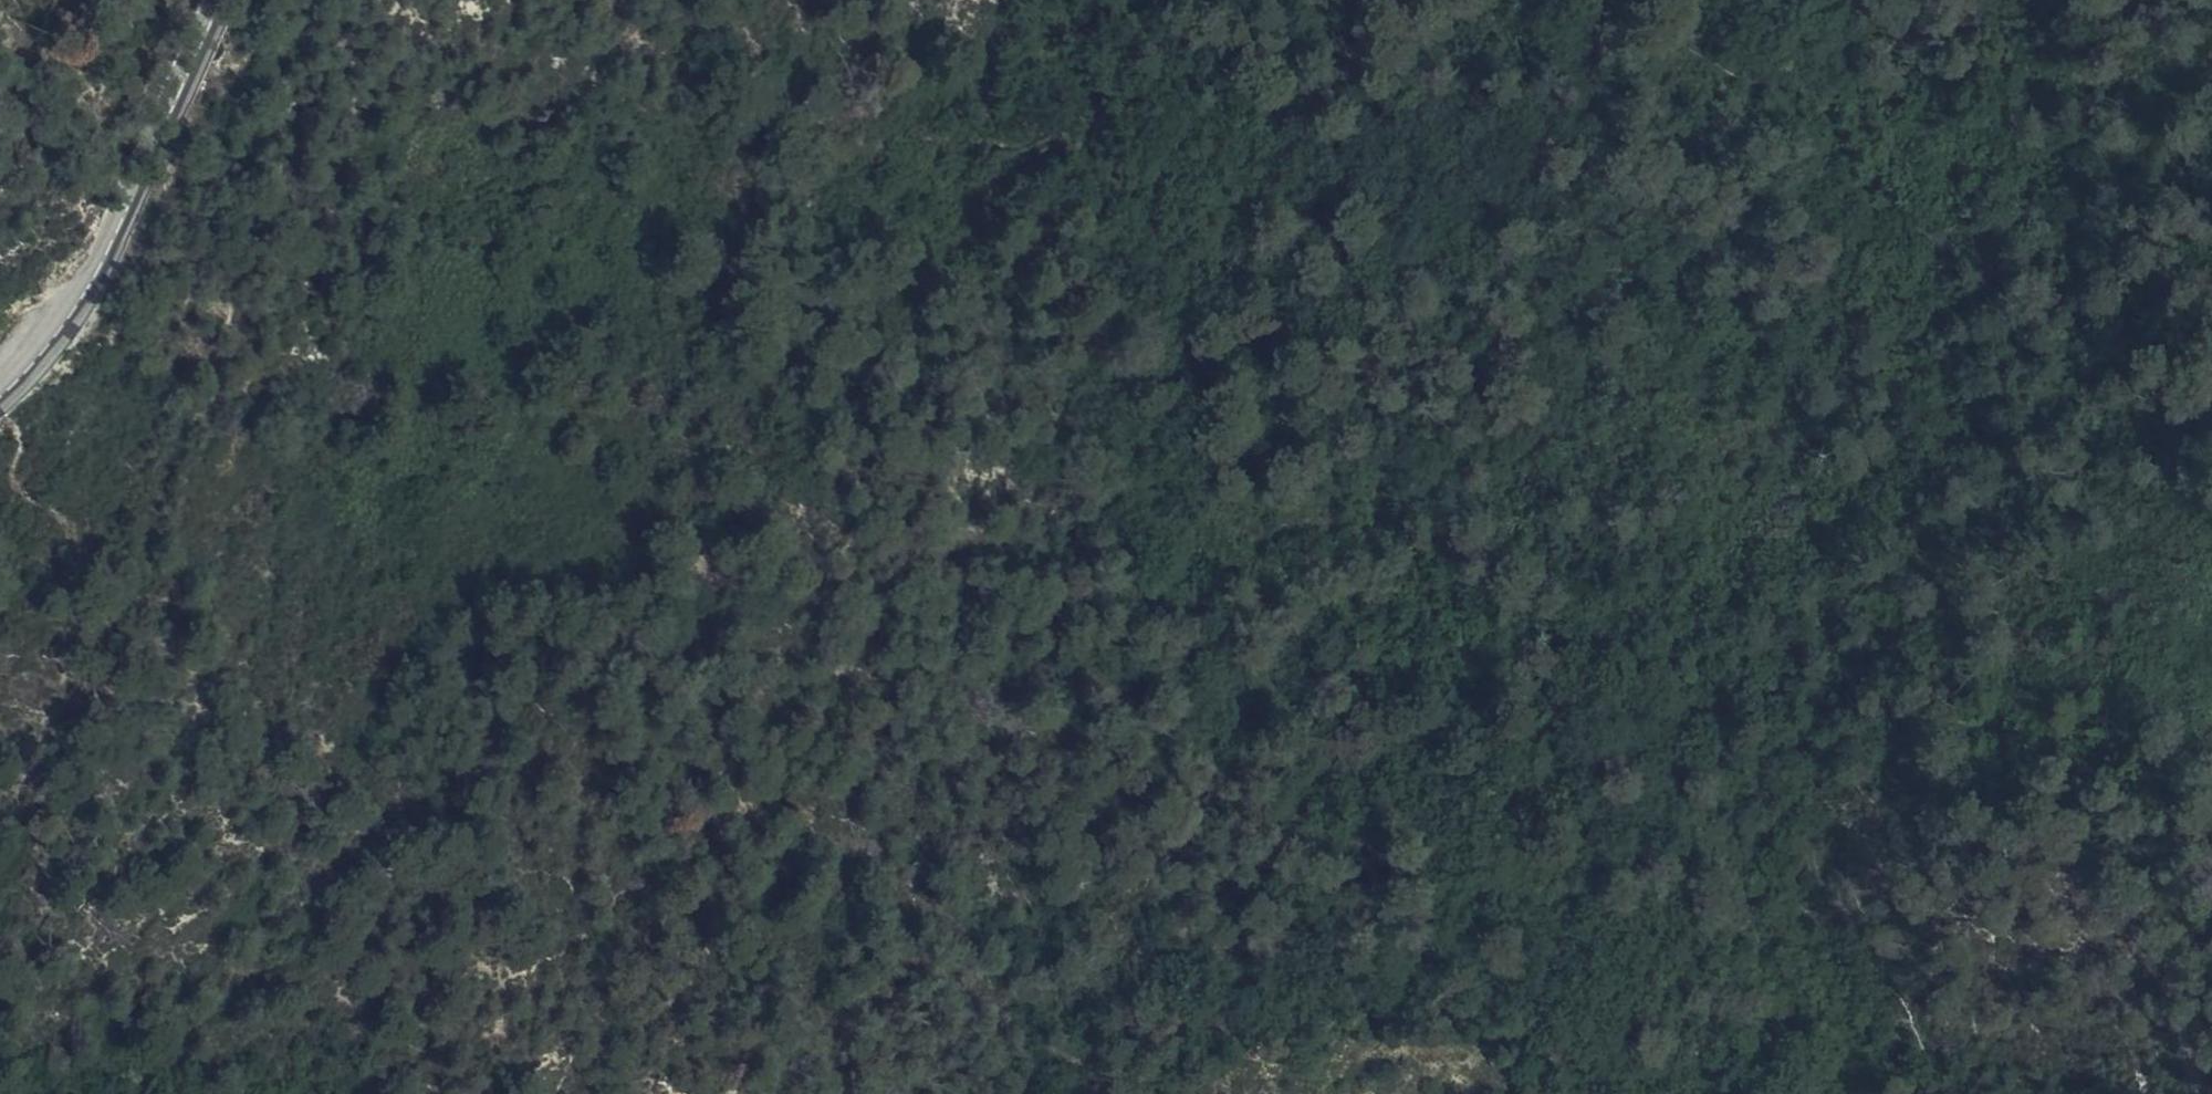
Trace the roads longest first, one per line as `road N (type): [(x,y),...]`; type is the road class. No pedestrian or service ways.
road 1 (tertiary): [(220,0),(105,258),(68,321),(0,396)]

